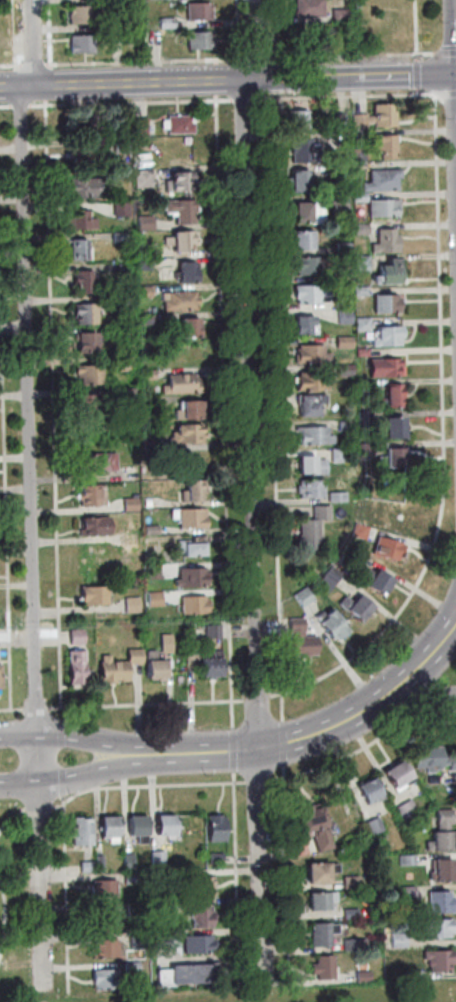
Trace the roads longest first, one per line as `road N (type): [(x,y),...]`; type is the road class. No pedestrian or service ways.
road 1 (residential): [(267,985),(243,100),(257,58),(255,0)]
road 2 (residential): [(45,991),(22,86)]
road 3 (secondary): [(455,74),(0,87)]
road 4 (secondary): [(0,786),(210,761),(259,747)]
road 5 (secondary): [(259,747),(0,736)]
road 6 (secondary): [(405,683),(334,728),(259,747)]

